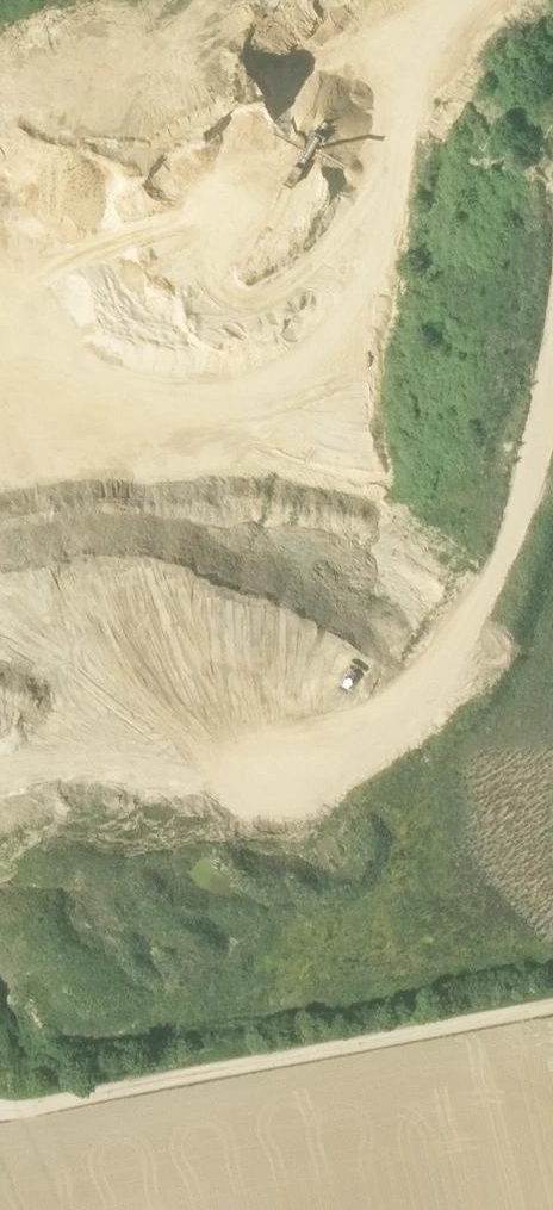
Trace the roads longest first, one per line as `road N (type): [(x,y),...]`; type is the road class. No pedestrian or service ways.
road 1 (track): [(552,1003),(0,1109)]

